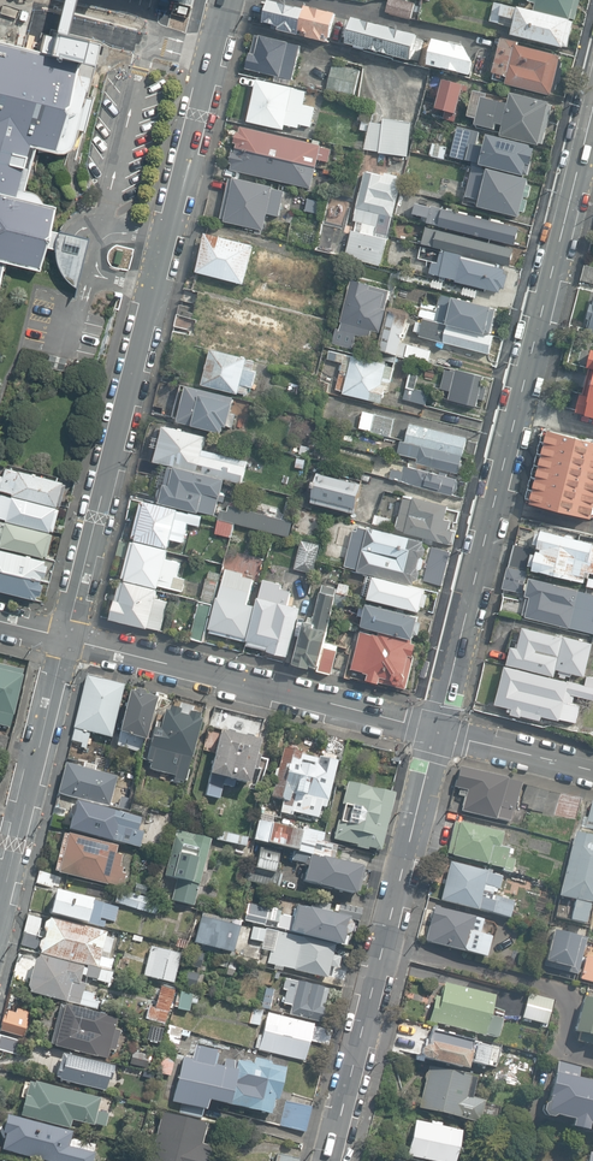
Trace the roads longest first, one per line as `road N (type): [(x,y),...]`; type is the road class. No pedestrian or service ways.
road 1 (unclassified): [(224,0),(65,638)]
road 2 (secondary): [(582,154),(438,731)]
road 3 (secondary): [(438,731),(329,1160)]
road 4 (residential): [(438,731),(65,638)]
road 5 (unclassified): [(65,638),(0,904)]
road 6 (residential): [(592,770),(438,731)]

